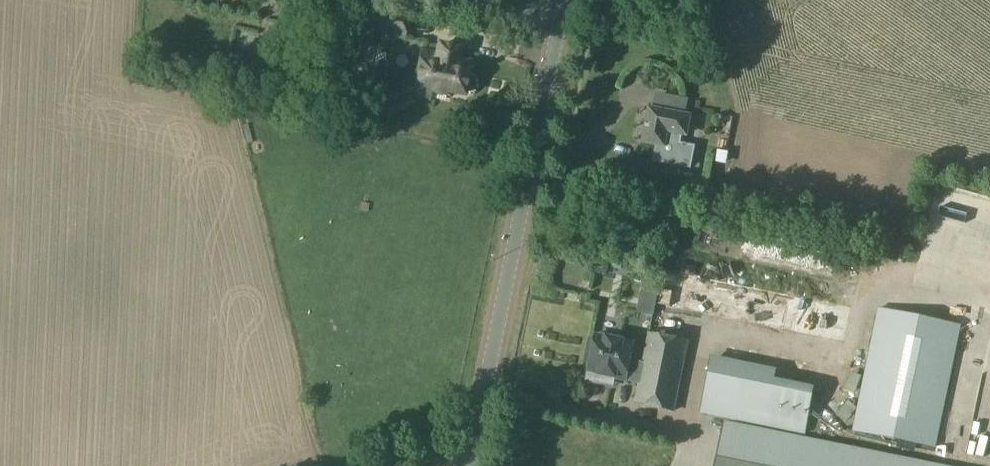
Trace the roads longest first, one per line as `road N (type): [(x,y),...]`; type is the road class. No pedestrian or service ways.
road 1 (secondary): [(470,465),(560,21)]

